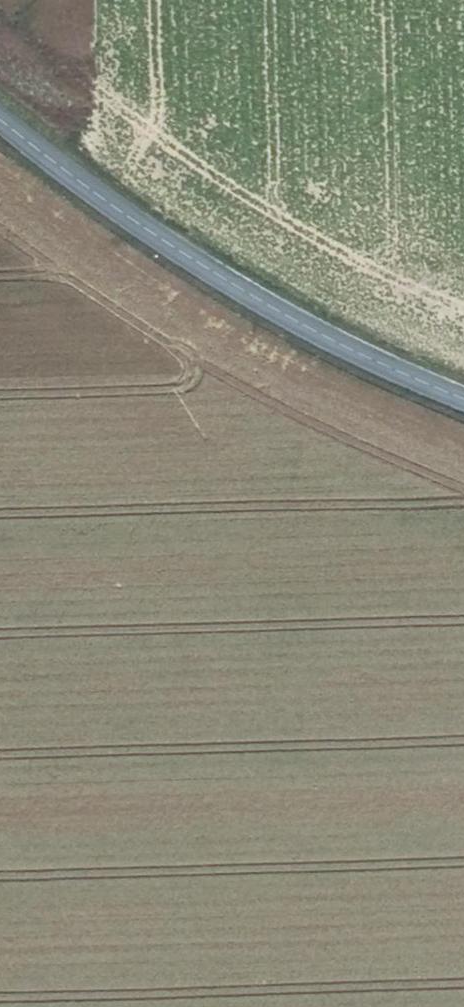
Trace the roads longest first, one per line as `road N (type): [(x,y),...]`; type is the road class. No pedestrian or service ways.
road 1 (secondary): [(0,117),(155,237),(319,335),(463,400)]

